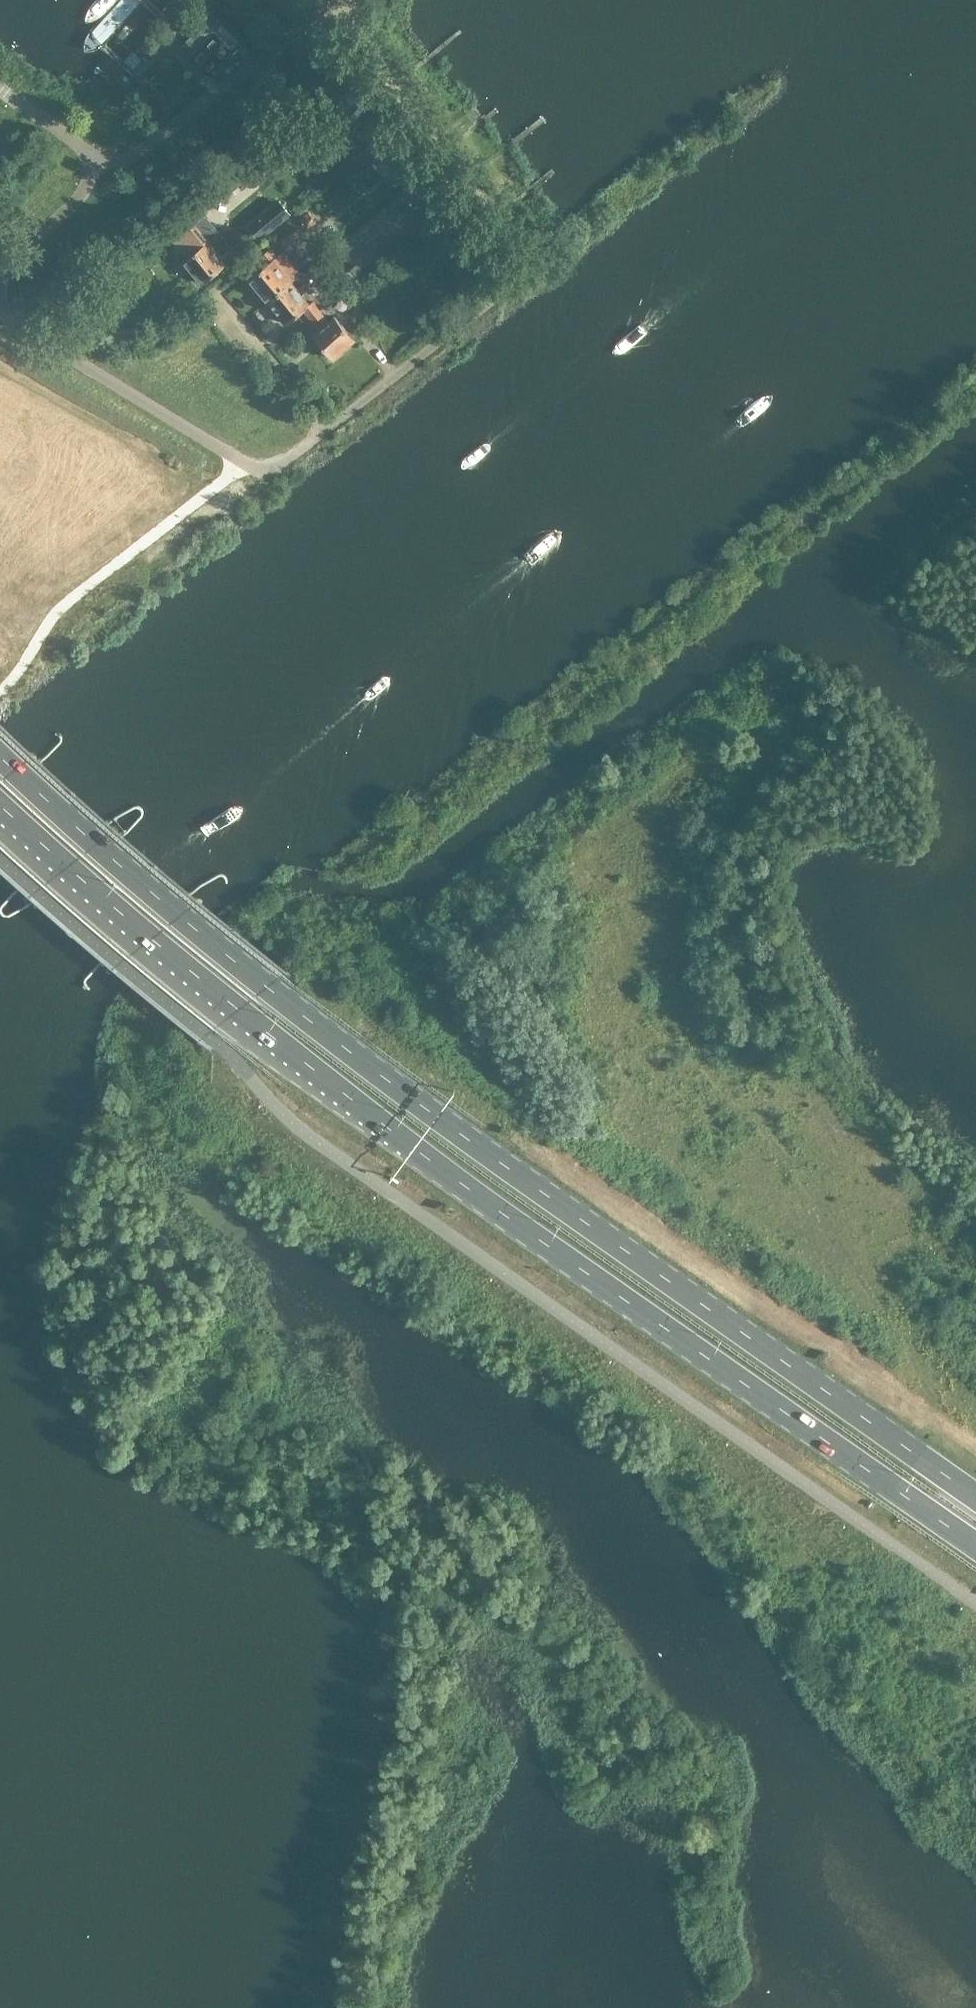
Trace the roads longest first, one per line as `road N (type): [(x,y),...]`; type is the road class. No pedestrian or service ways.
road 1 (primary): [(975,1496),(264,988),(0,756)]
road 2 (primary): [(0,812),(282,1059),(975,1545)]
road 3 (unclassified): [(340,0),(385,76),(513,236),(518,259),(508,286),(325,428)]
road 4 (unclassified): [(325,428),(276,467),(243,465),(17,325),(0,298)]
road 5 (unclassified): [(340,0),(150,144),(124,159),(99,158)]
road 6 (unclassified): [(213,287),(325,428)]
road 7 (unclassified): [(0,279),(11,257),(77,202),(99,158)]
road 8 (unclassified): [(99,158),(0,85)]

